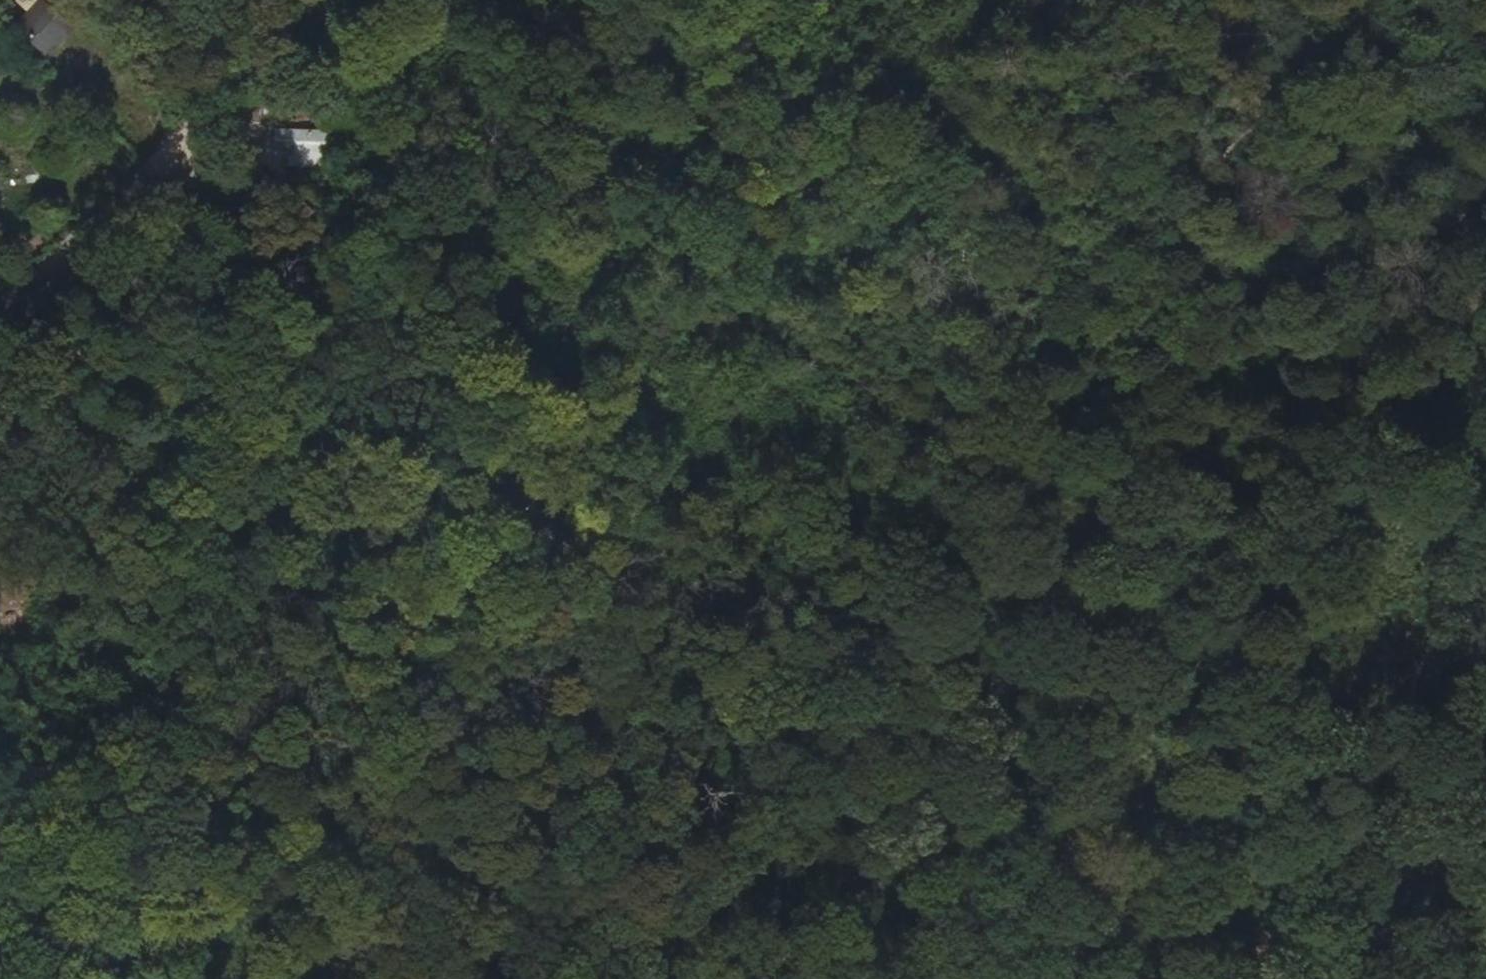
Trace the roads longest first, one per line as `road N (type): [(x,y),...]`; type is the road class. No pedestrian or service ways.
road 1 (track): [(1423,0),(1435,24),(1418,51),(1270,112),(1237,137),(1178,209),(1164,264),(1183,450),(1215,978)]
road 2 (track): [(0,301),(309,0)]

